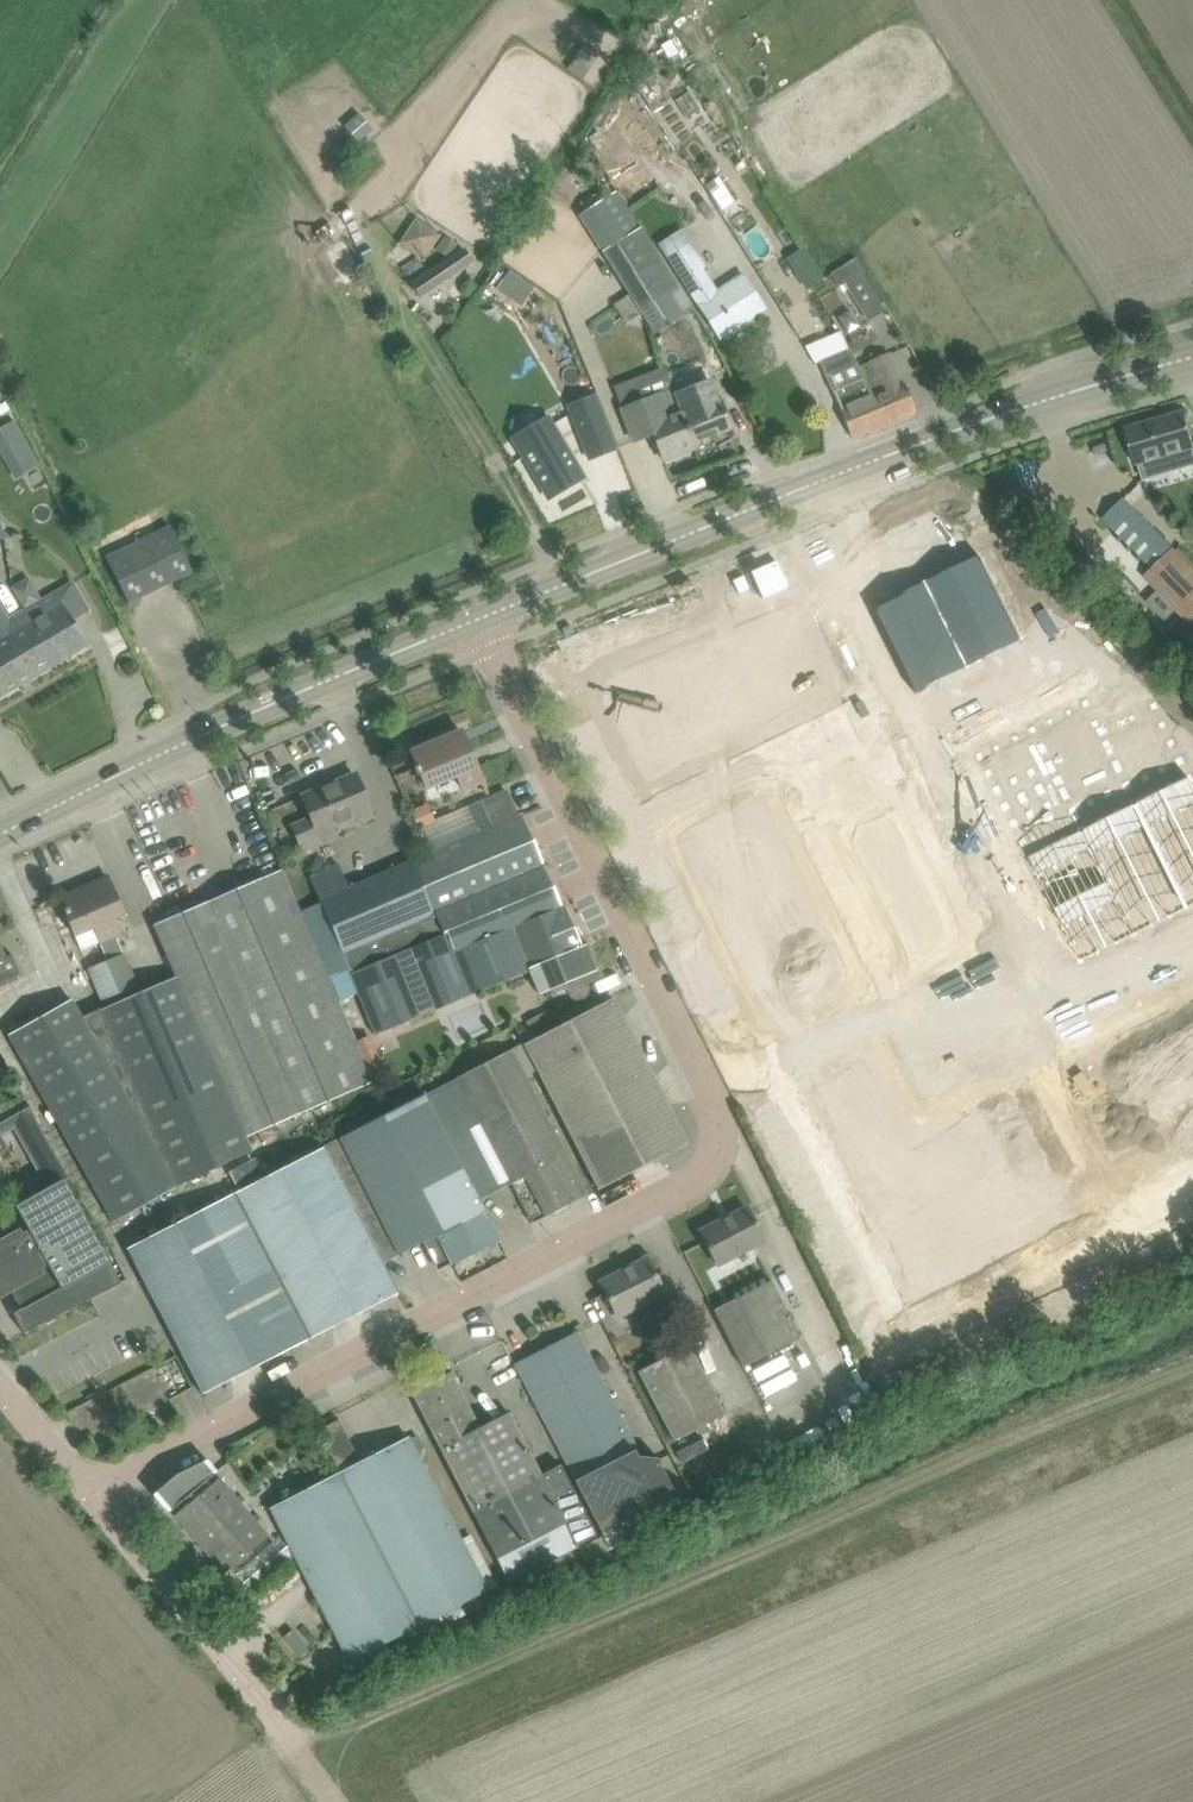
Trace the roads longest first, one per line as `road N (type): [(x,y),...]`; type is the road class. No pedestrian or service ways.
road 1 (unclassified): [(93,1492),(705,1174),(720,1138),(702,1071),(482,622)]
road 2 (secondary): [(482,622),(932,439),(1192,358)]
road 3 (secondary): [(0,834),(169,748),(482,622)]
road 4 (unclassified): [(301,1752),(93,1492)]
road 5 (unclassified): [(93,1492),(0,1383)]

